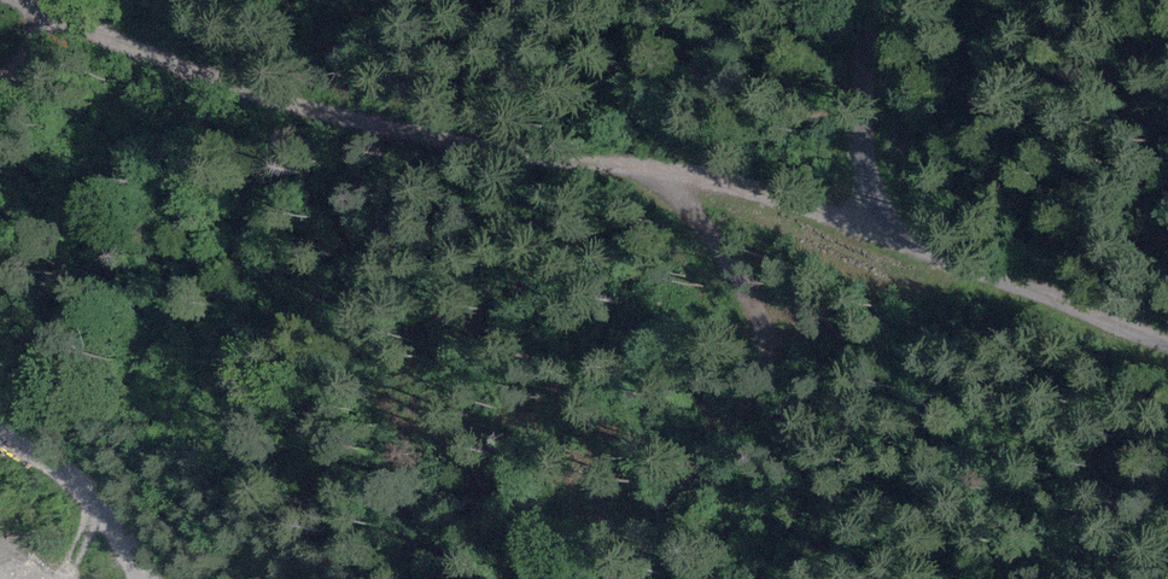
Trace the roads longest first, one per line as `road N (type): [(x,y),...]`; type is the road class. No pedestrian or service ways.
road 1 (track): [(30,0),(175,74),(309,119),(711,178),(893,246),(685,511),(646,578)]
road 2 (track): [(1167,350),(1116,342),(979,273),(893,246),(869,177),(867,80),(876,0)]
road 3 (track): [(0,431),(72,471),(154,578)]

